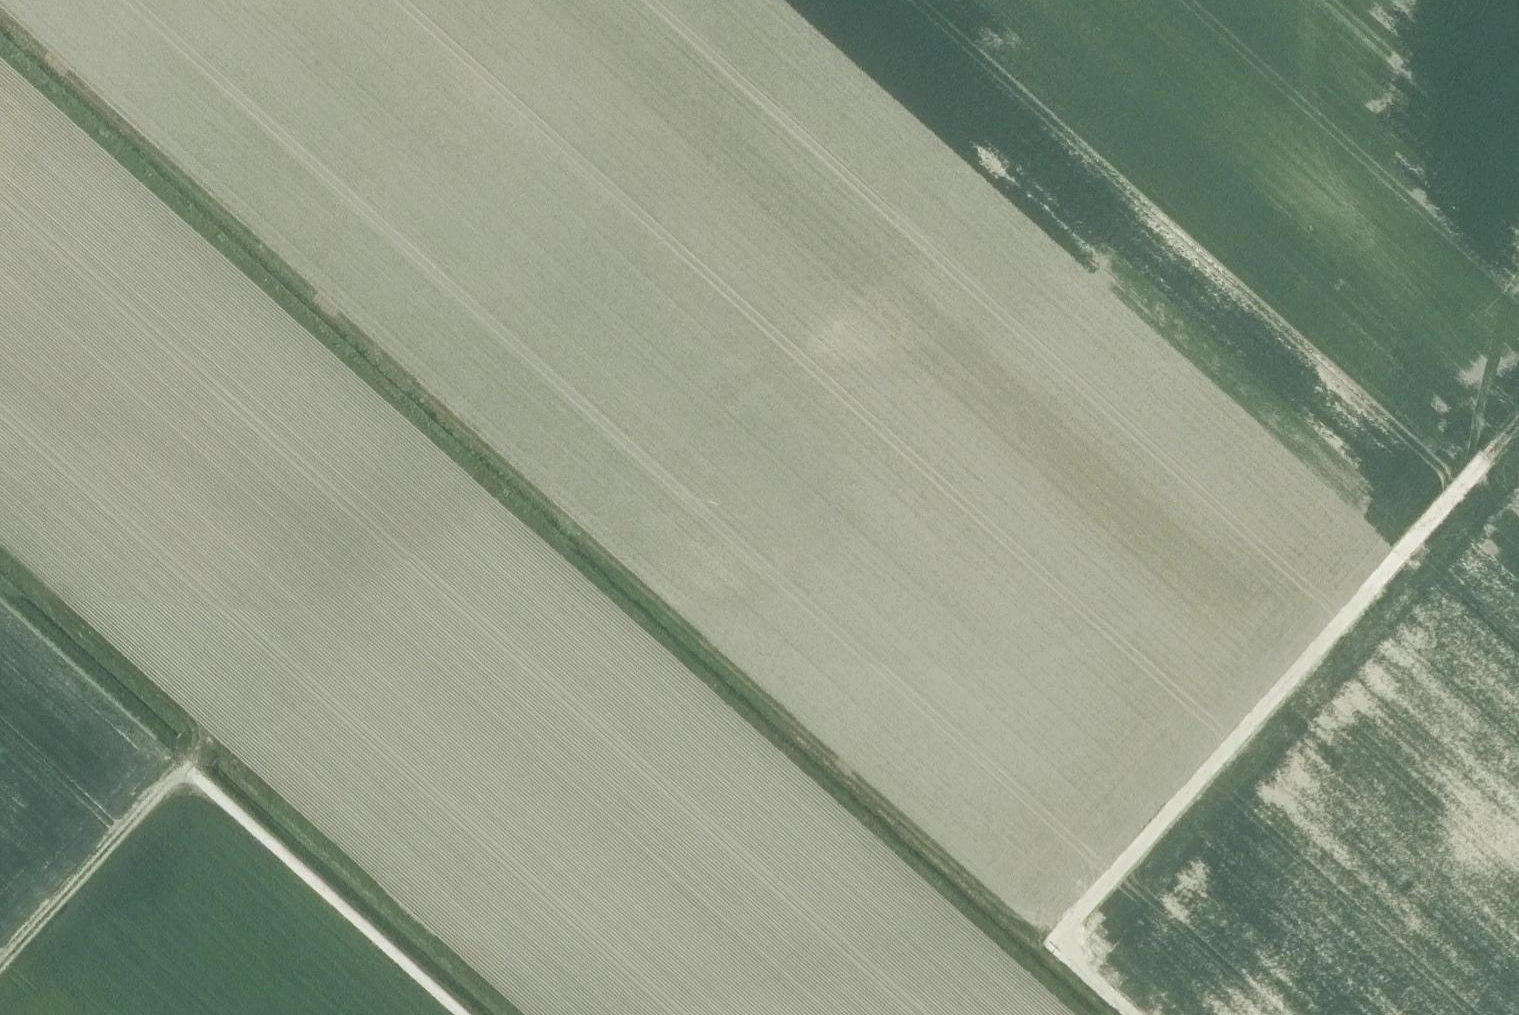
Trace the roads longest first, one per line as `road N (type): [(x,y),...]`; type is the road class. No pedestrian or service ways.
road 1 (track): [(1478,467),(1049,945),(1128,1014)]
road 2 (track): [(462,1014),(187,772),(0,966)]

